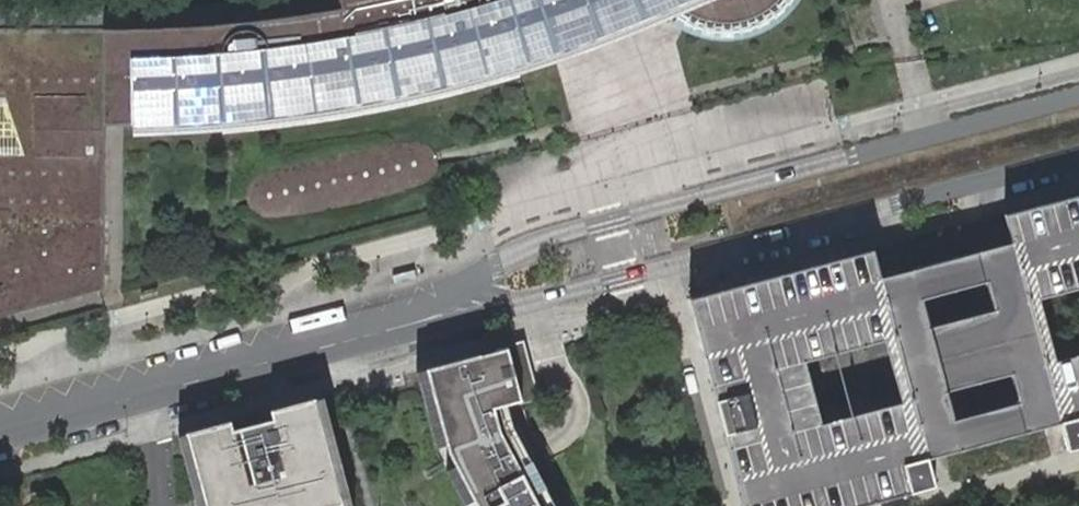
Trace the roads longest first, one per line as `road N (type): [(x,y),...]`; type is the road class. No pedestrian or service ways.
road 1 (residential): [(1078,96),(540,240),(400,327)]
road 2 (residential): [(400,327),(507,309),(1078,155)]
road 3 (residential): [(400,327),(0,434)]

